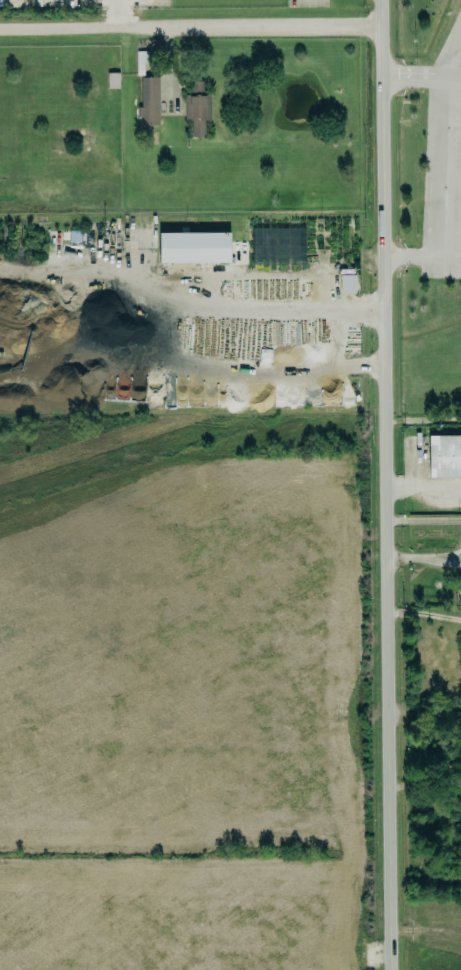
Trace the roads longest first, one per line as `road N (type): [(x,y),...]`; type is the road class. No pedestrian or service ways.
road 1 (secondary): [(389,969),(384,0)]

